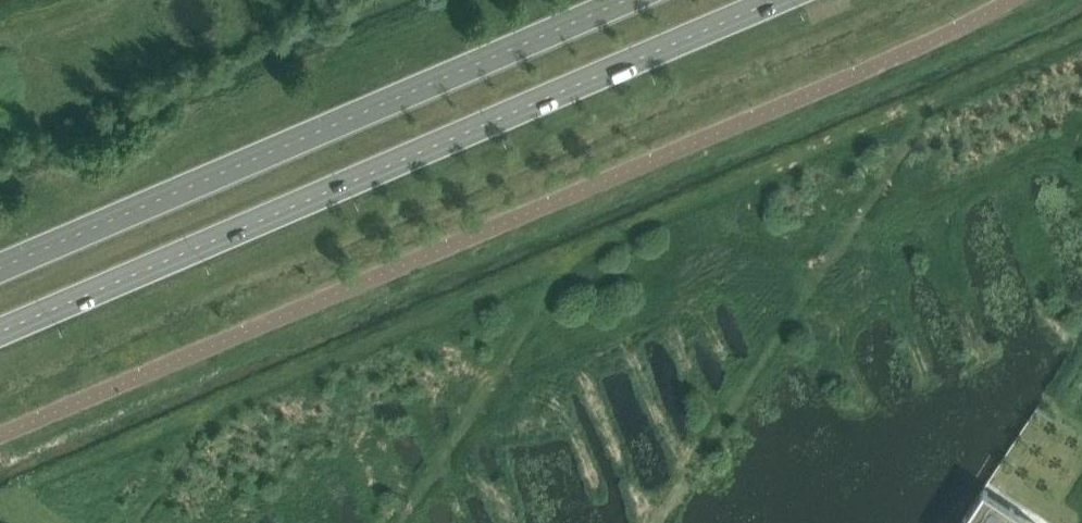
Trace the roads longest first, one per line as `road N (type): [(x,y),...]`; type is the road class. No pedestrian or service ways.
road 1 (primary): [(0,331),(778,0)]
road 2 (primary): [(626,0),(0,267)]

